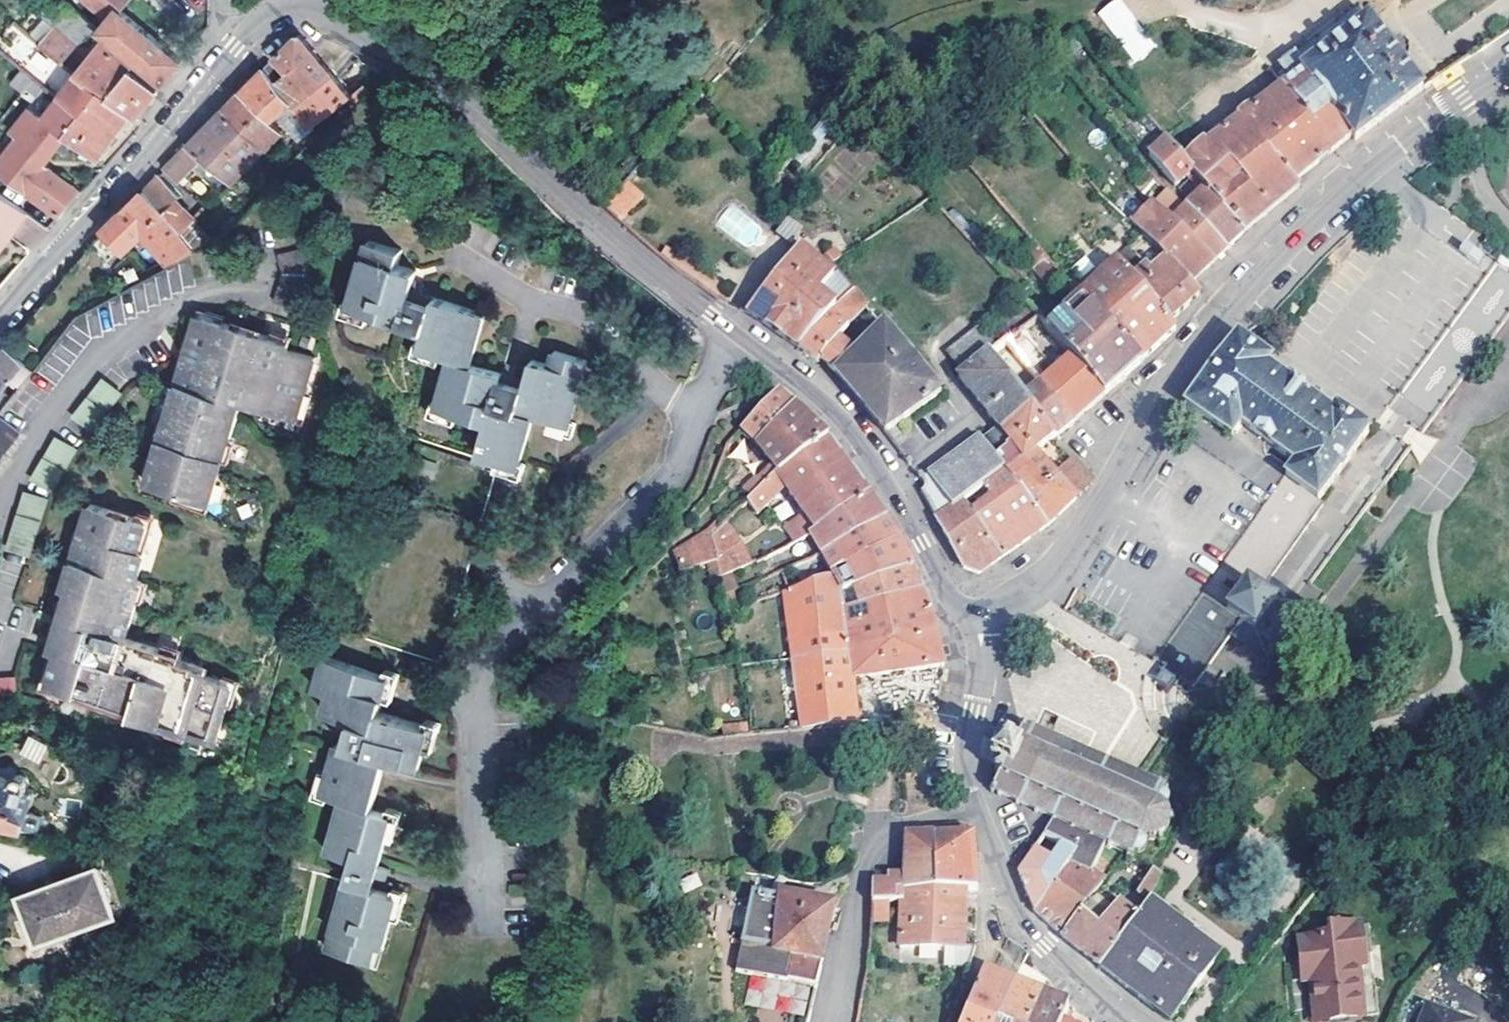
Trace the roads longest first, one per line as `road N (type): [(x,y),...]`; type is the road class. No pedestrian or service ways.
road 1 (residential): [(310,6),(443,87),(591,225),(820,399),(891,490),(949,594),(980,612)]
road 2 (residential): [(980,612),(1049,575),(1182,361),(1318,211),(1439,110),(1508,65)]
road 3 (residential): [(1132,1021),(1045,943),(1003,885),(969,767),(980,612)]
road 4 (residential): [(0,318),(259,20),(310,6)]

